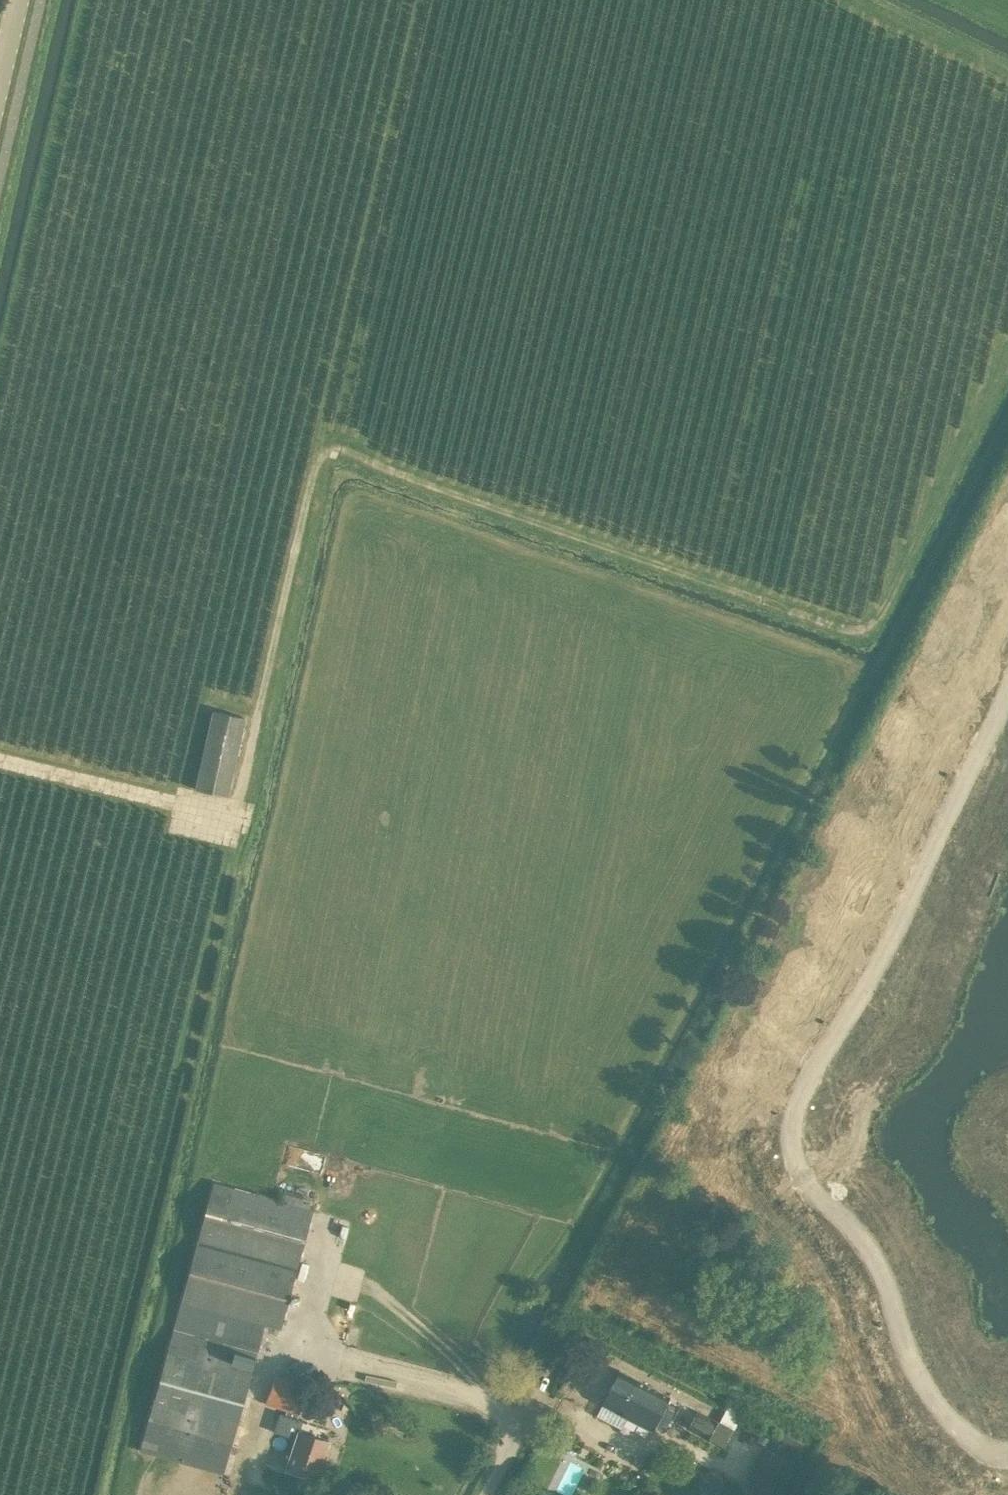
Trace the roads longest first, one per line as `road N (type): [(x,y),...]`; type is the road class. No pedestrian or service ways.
road 1 (residential): [(1007,691),(797,1103),(789,1147),(803,1185),(870,1244),(918,1379),(959,1430),(1007,1455)]

